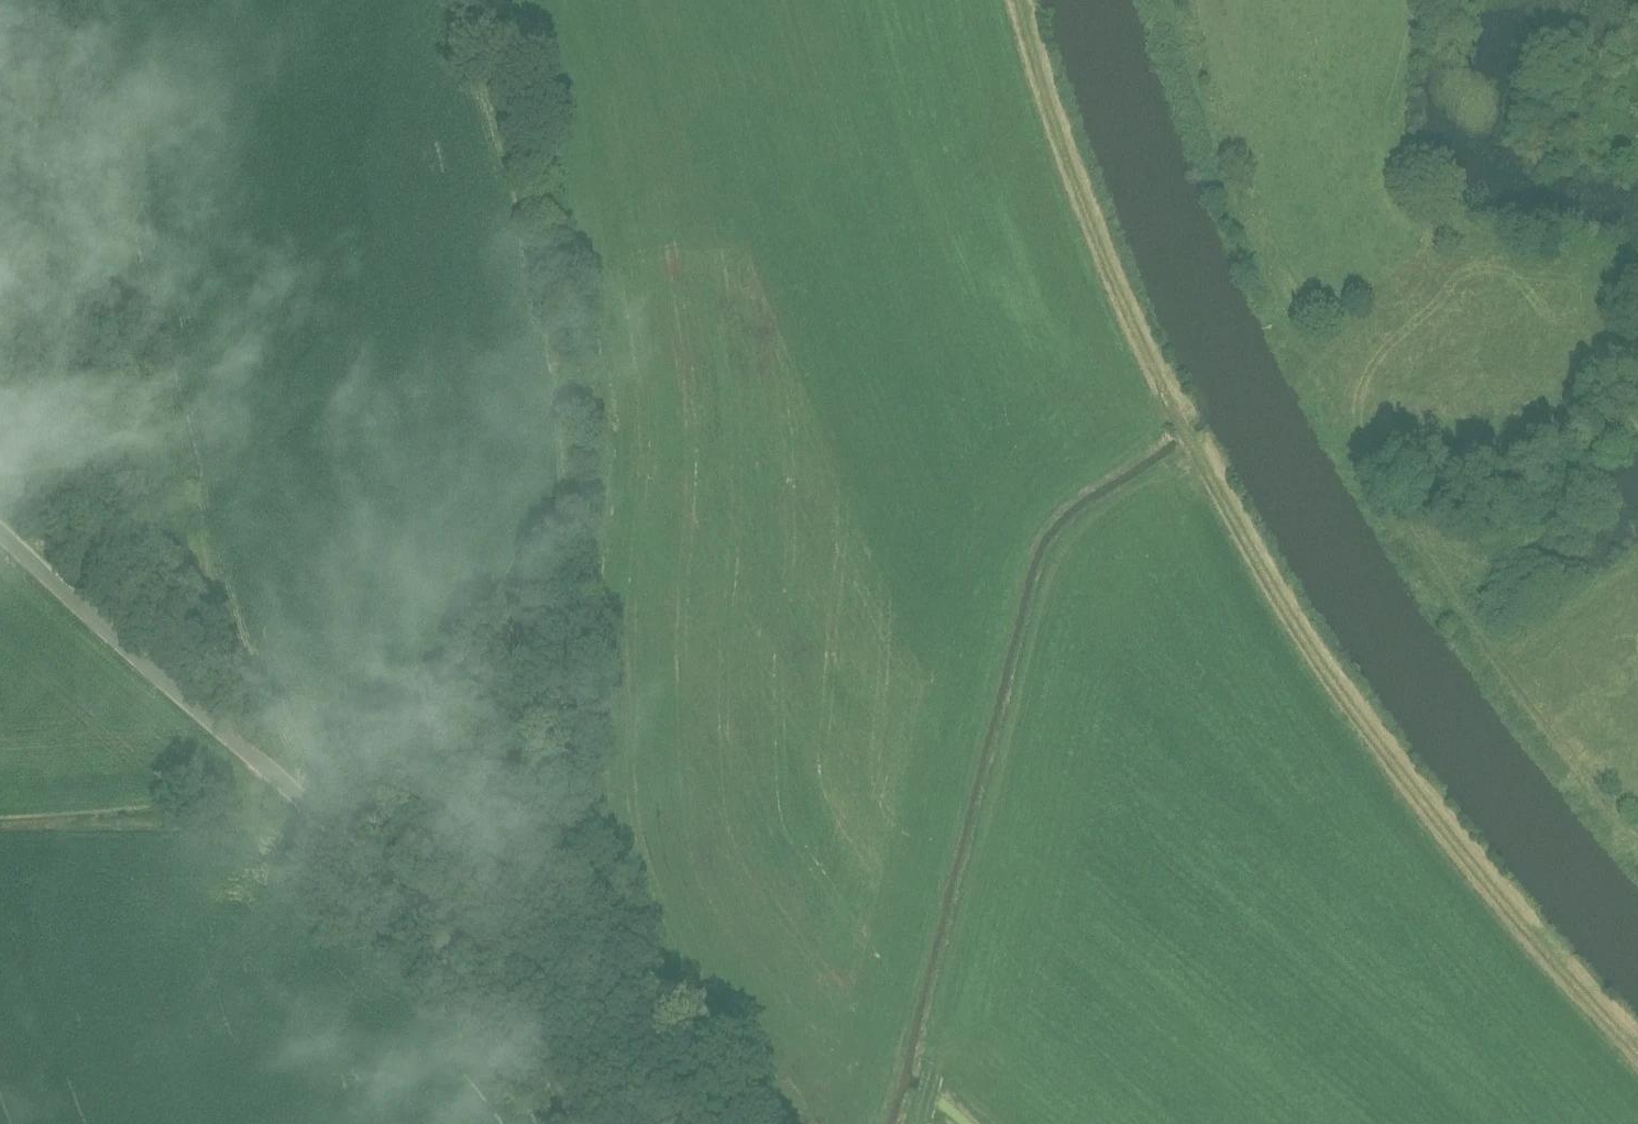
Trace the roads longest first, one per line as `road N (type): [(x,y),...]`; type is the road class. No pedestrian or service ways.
road 1 (residential): [(571,1123),(426,917),(0,525)]

